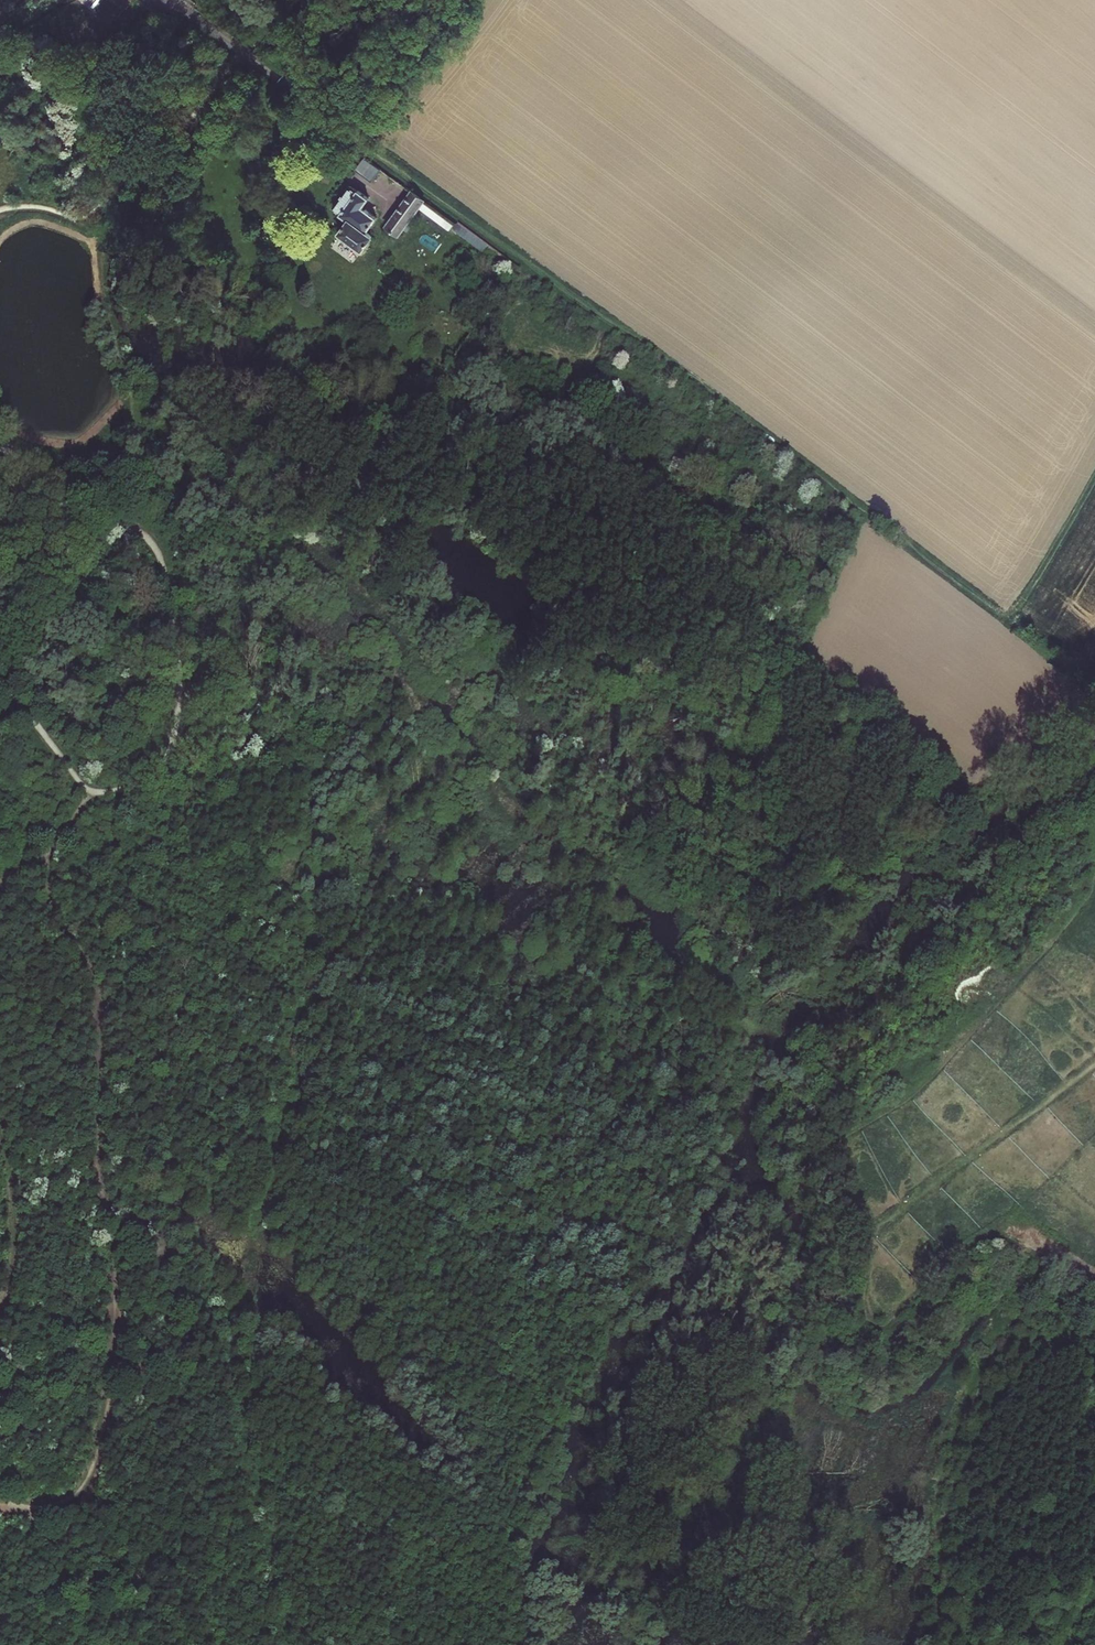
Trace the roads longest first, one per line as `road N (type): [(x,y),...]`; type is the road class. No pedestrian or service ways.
road 1 (track): [(344,135),(690,375),(1001,611),(1024,603),(1094,483)]
road 2 (residential): [(168,0),(344,135)]

